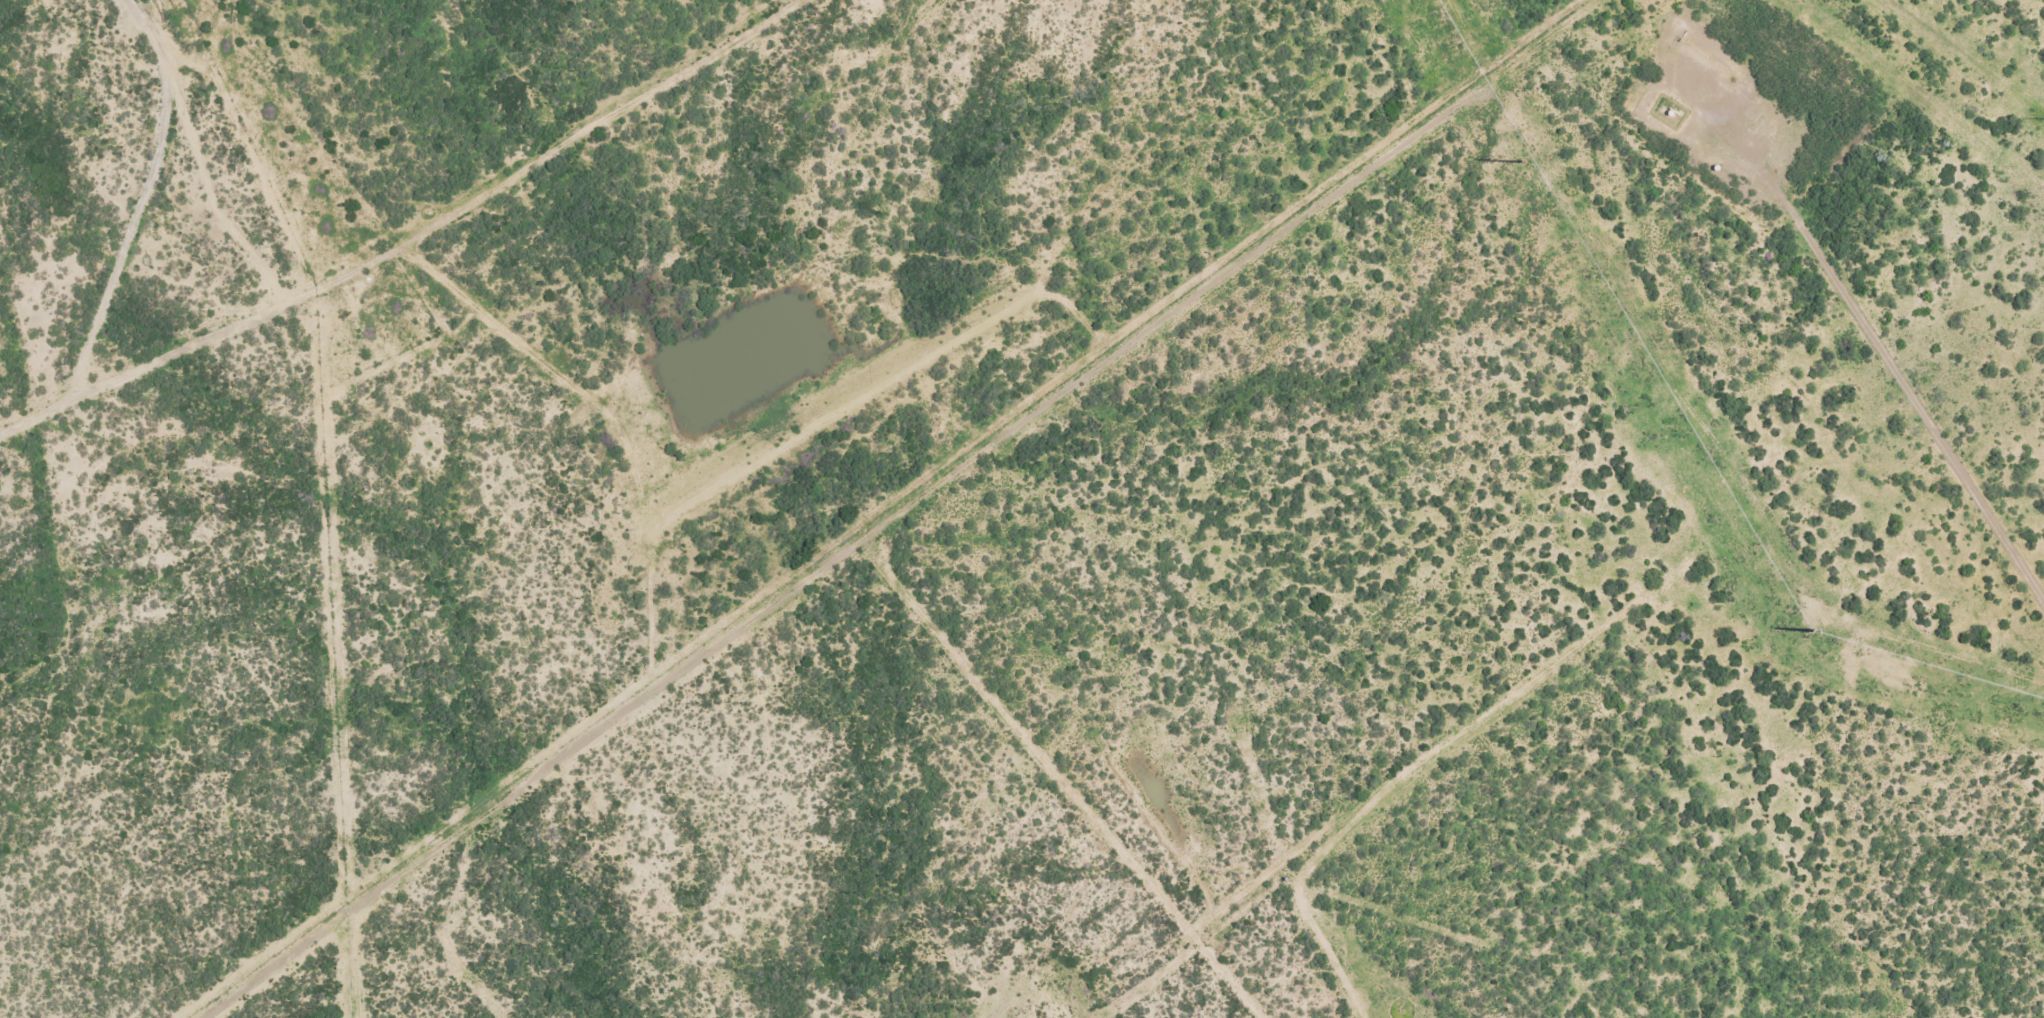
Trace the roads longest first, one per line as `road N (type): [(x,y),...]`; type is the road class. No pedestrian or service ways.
road 1 (residential): [(0,440),(88,399),(97,365),(231,322),(274,284),(331,264),(656,58),(774,0)]
road 2 (residential): [(119,0),(145,53),(164,135),(198,154),(212,216),(274,284)]
road 3 (residential): [(164,135),(112,260),(97,365)]

